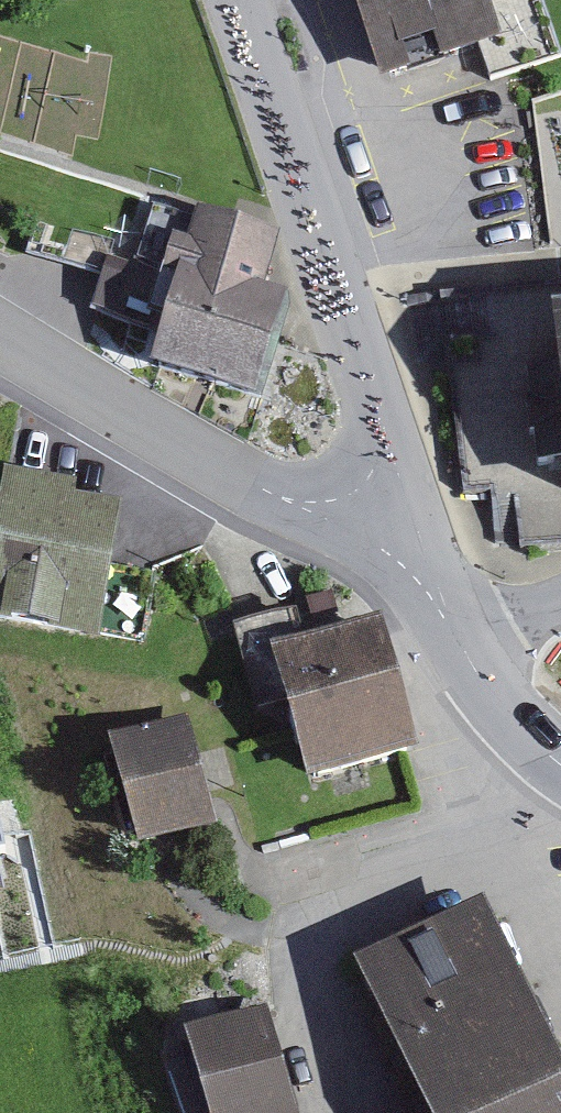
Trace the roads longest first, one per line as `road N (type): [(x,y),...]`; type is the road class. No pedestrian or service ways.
road 1 (tertiary): [(381,515),(384,425),(238,0)]
road 2 (tertiary): [(381,515),(295,503),(238,480),(0,333)]
road 3 (tertiary): [(462,647),(381,515)]
road 4 (tertiary): [(560,763),(486,688),(462,647)]

